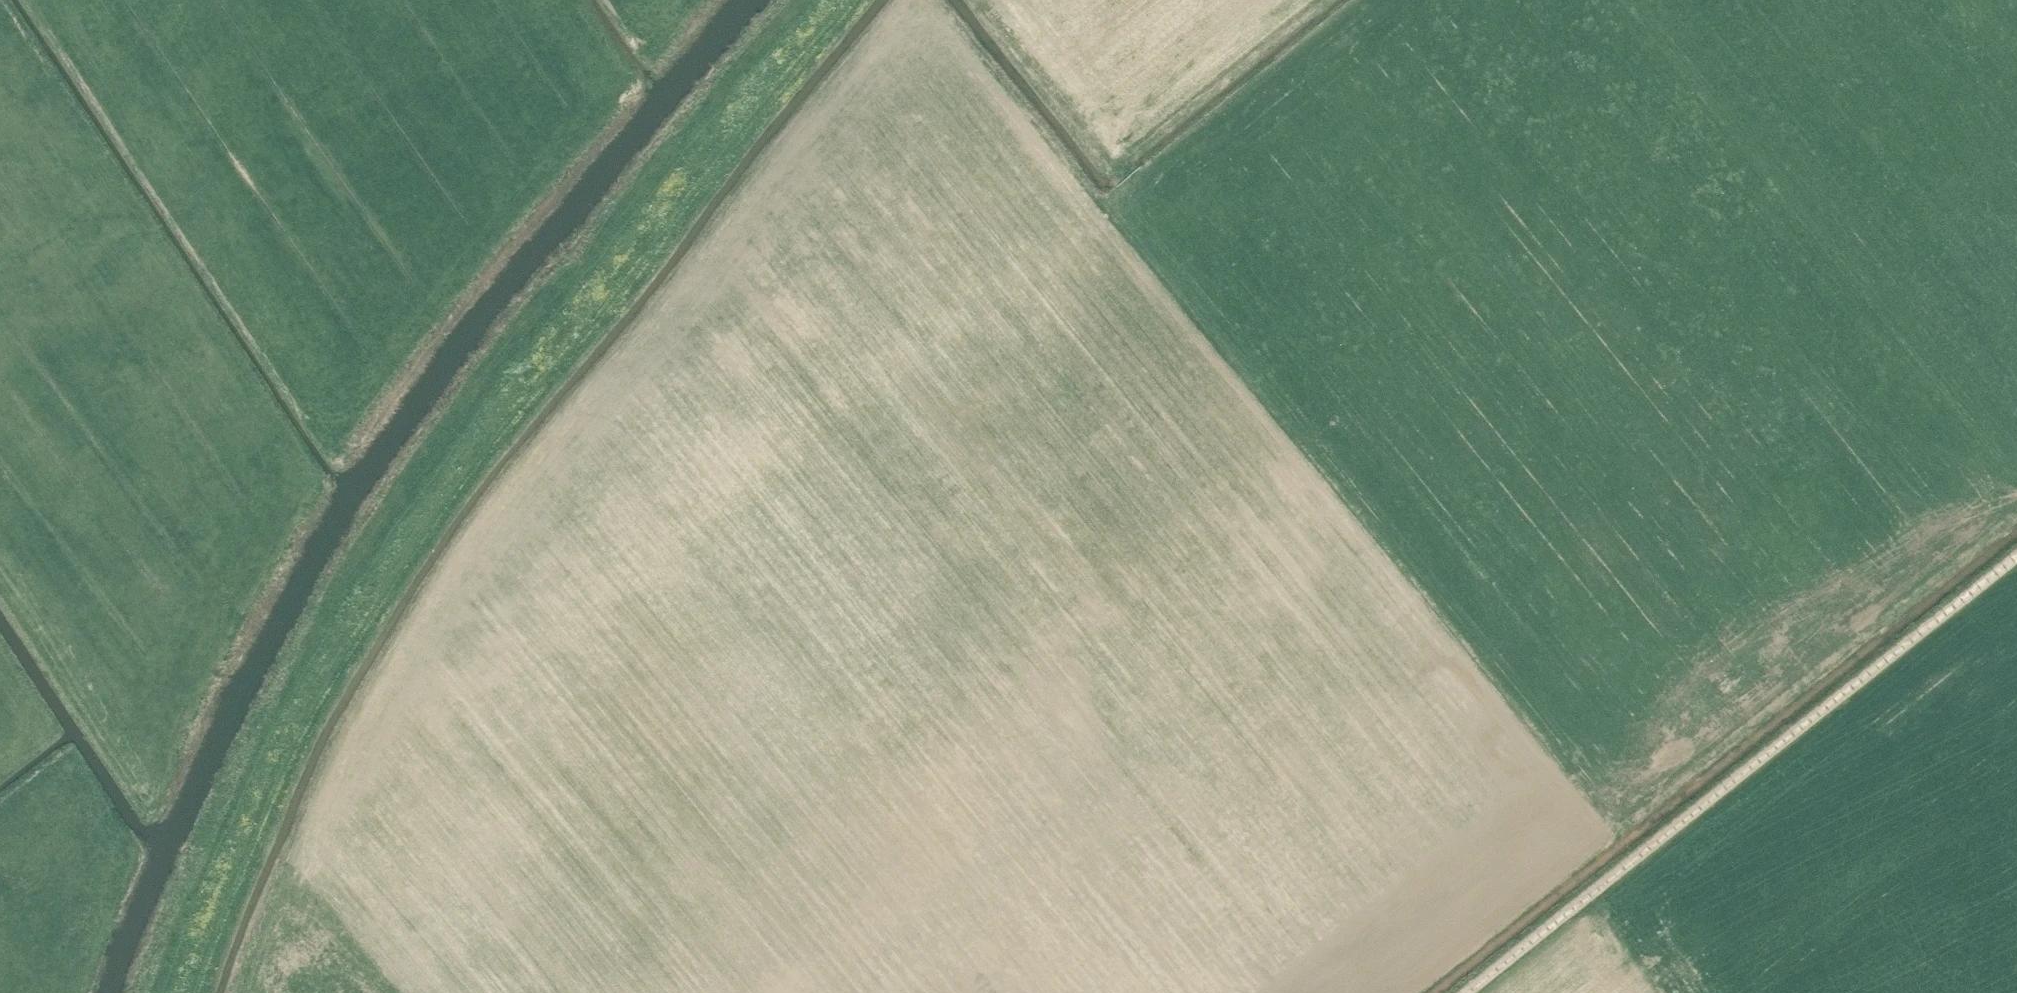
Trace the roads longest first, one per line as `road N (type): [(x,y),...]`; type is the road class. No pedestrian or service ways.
road 1 (track): [(1467,992),(2016,560)]

